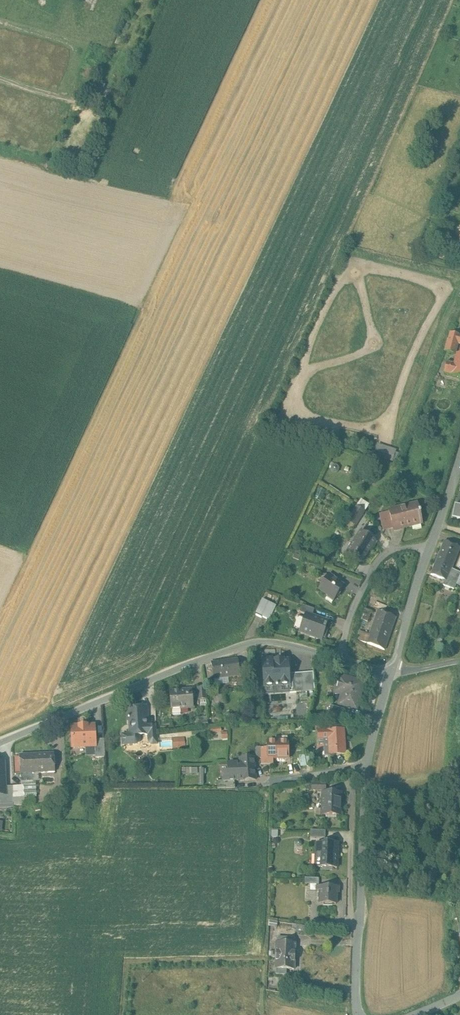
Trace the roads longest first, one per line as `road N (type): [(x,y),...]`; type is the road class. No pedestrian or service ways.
road 1 (residential): [(339,656),(261,642),(0,743)]
road 2 (residential): [(392,670),(367,756),(357,1014)]
road 3 (residential): [(339,656),(352,604),(387,551),(429,546)]
road 4 (residential): [(429,546),(392,670)]

